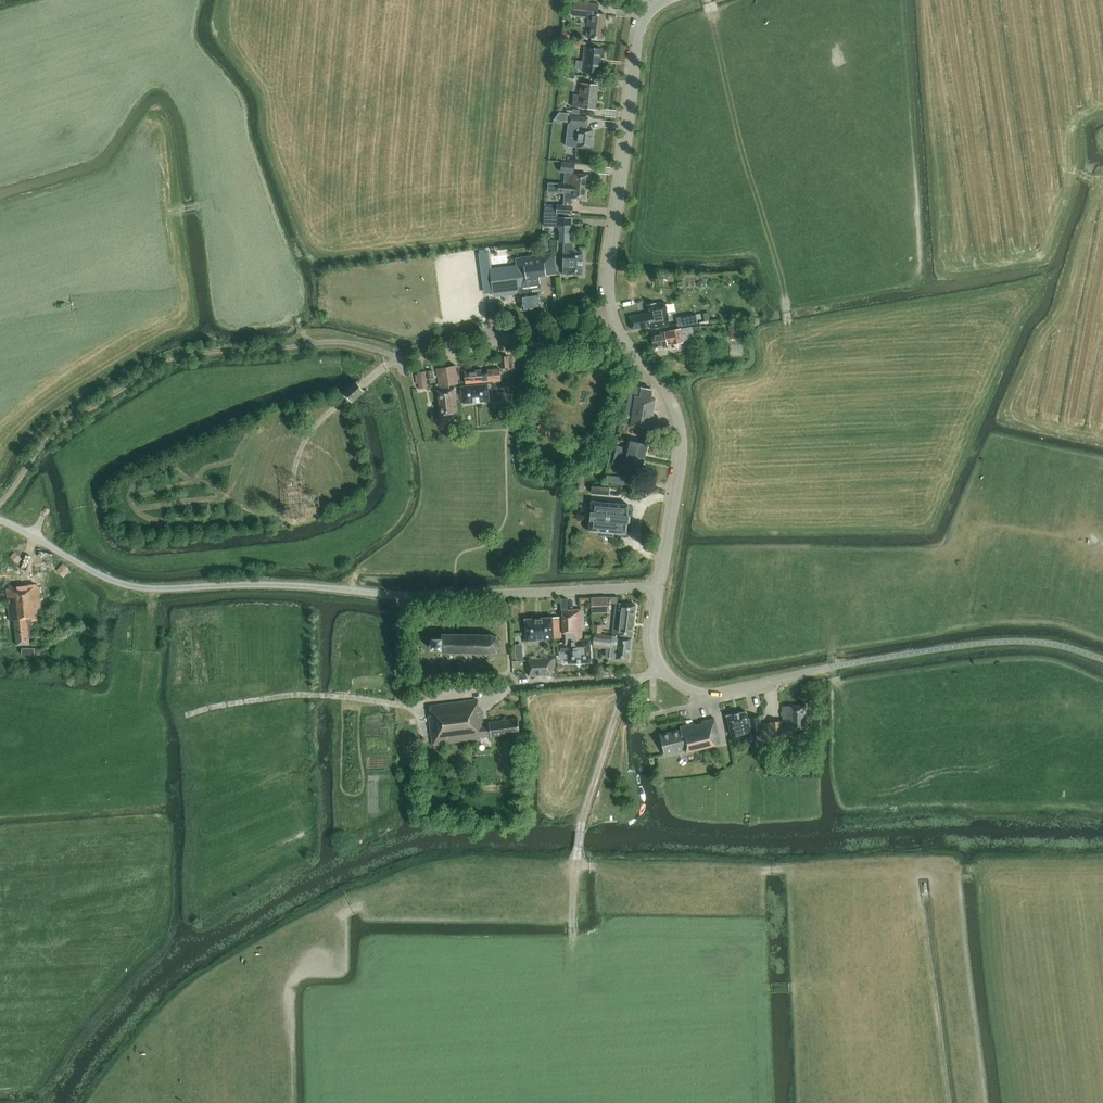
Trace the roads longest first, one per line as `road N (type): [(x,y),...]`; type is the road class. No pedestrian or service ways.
road 1 (tertiary): [(1102,659),(1064,646),(996,642),(706,694),(663,671),(654,623),(682,436),(674,403),(618,329),(609,279),(638,37),(646,17),(667,0)]
road 2 (track): [(573,941),(582,822),(622,699),(645,676)]
road 3 (track): [(188,715),(302,694),(421,712)]

